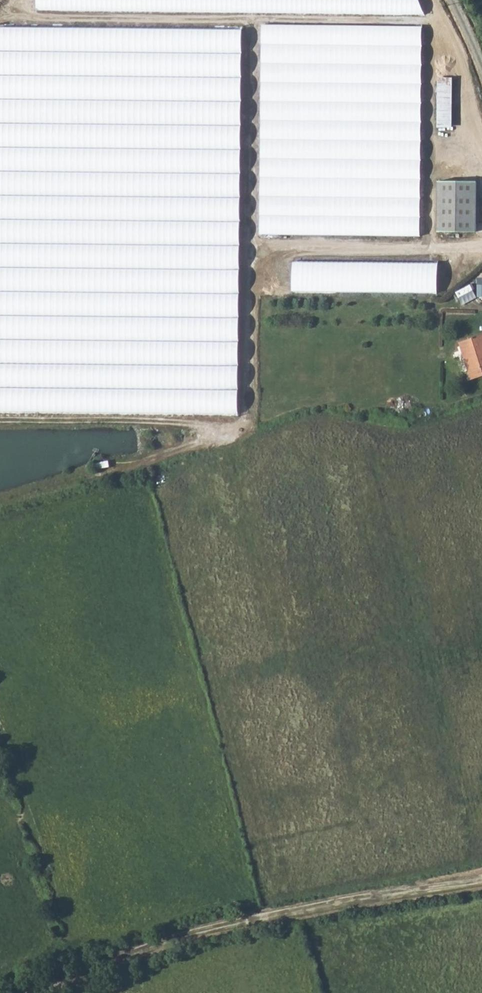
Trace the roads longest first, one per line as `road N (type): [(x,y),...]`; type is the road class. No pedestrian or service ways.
road 1 (track): [(481,880),(197,931),(46,992)]
road 2 (track): [(81,976),(0,723)]

